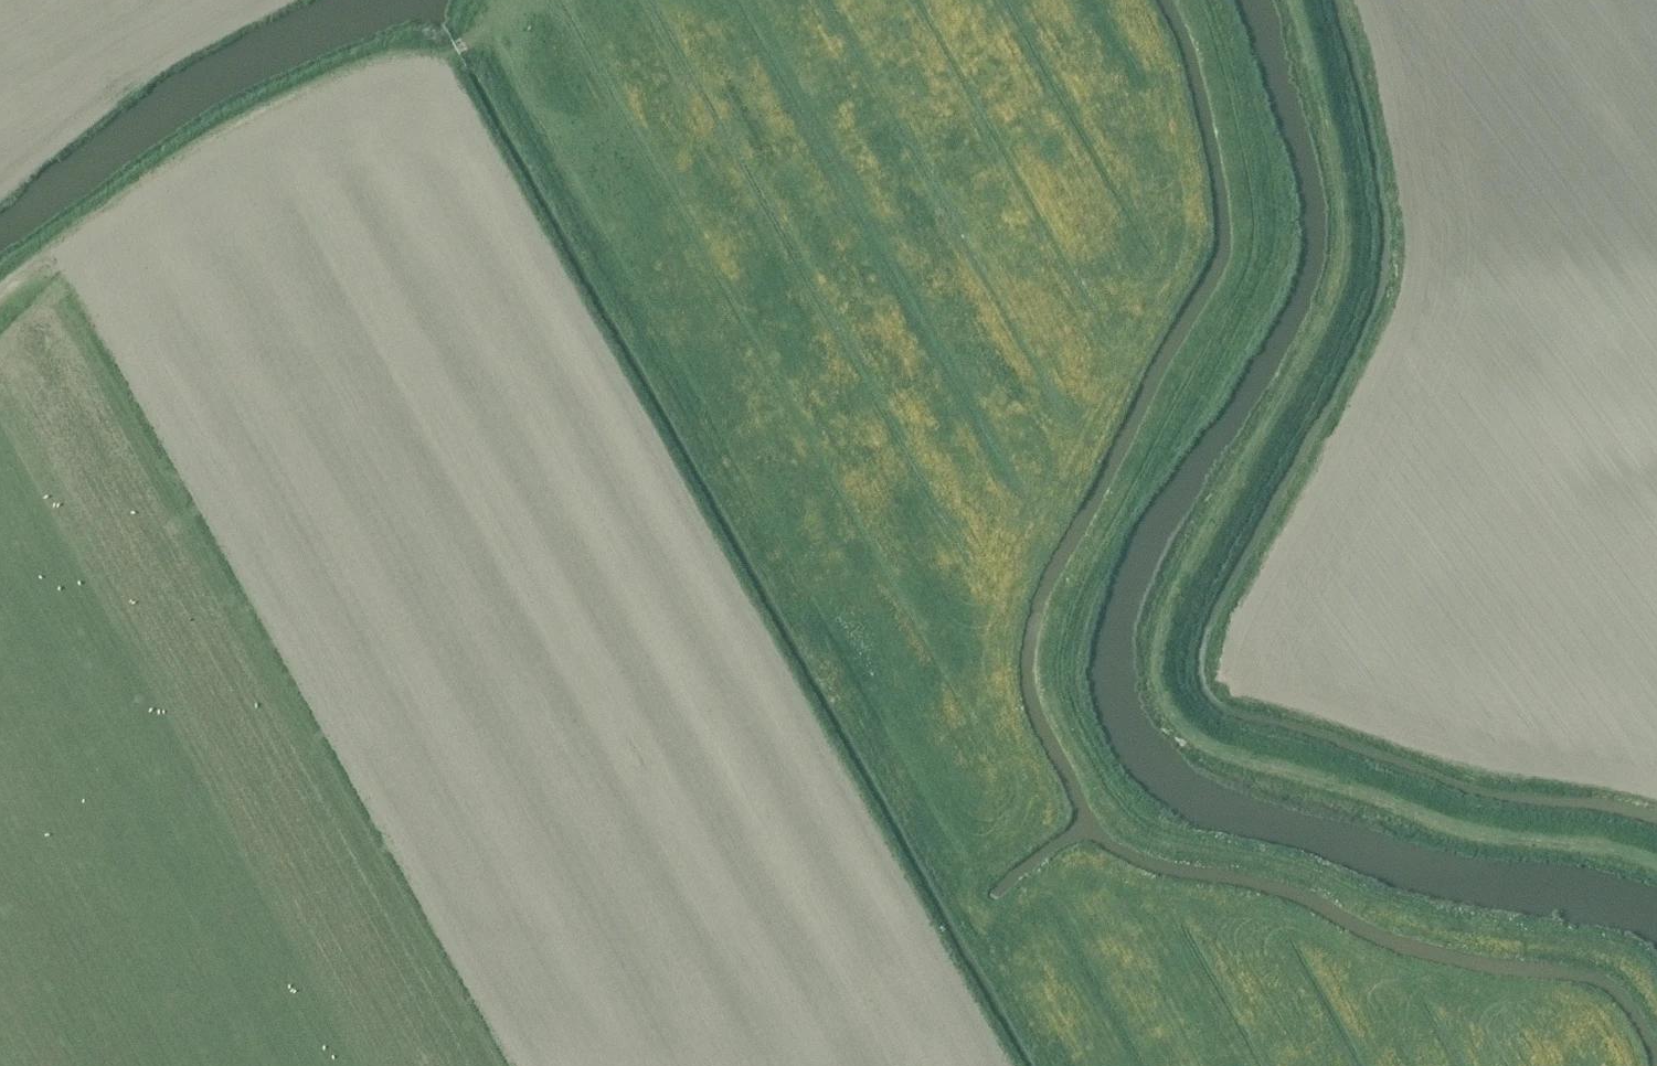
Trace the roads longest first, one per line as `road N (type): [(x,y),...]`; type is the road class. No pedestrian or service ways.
road 1 (track): [(0,301),(225,142),(325,87),(435,43),(493,0)]

